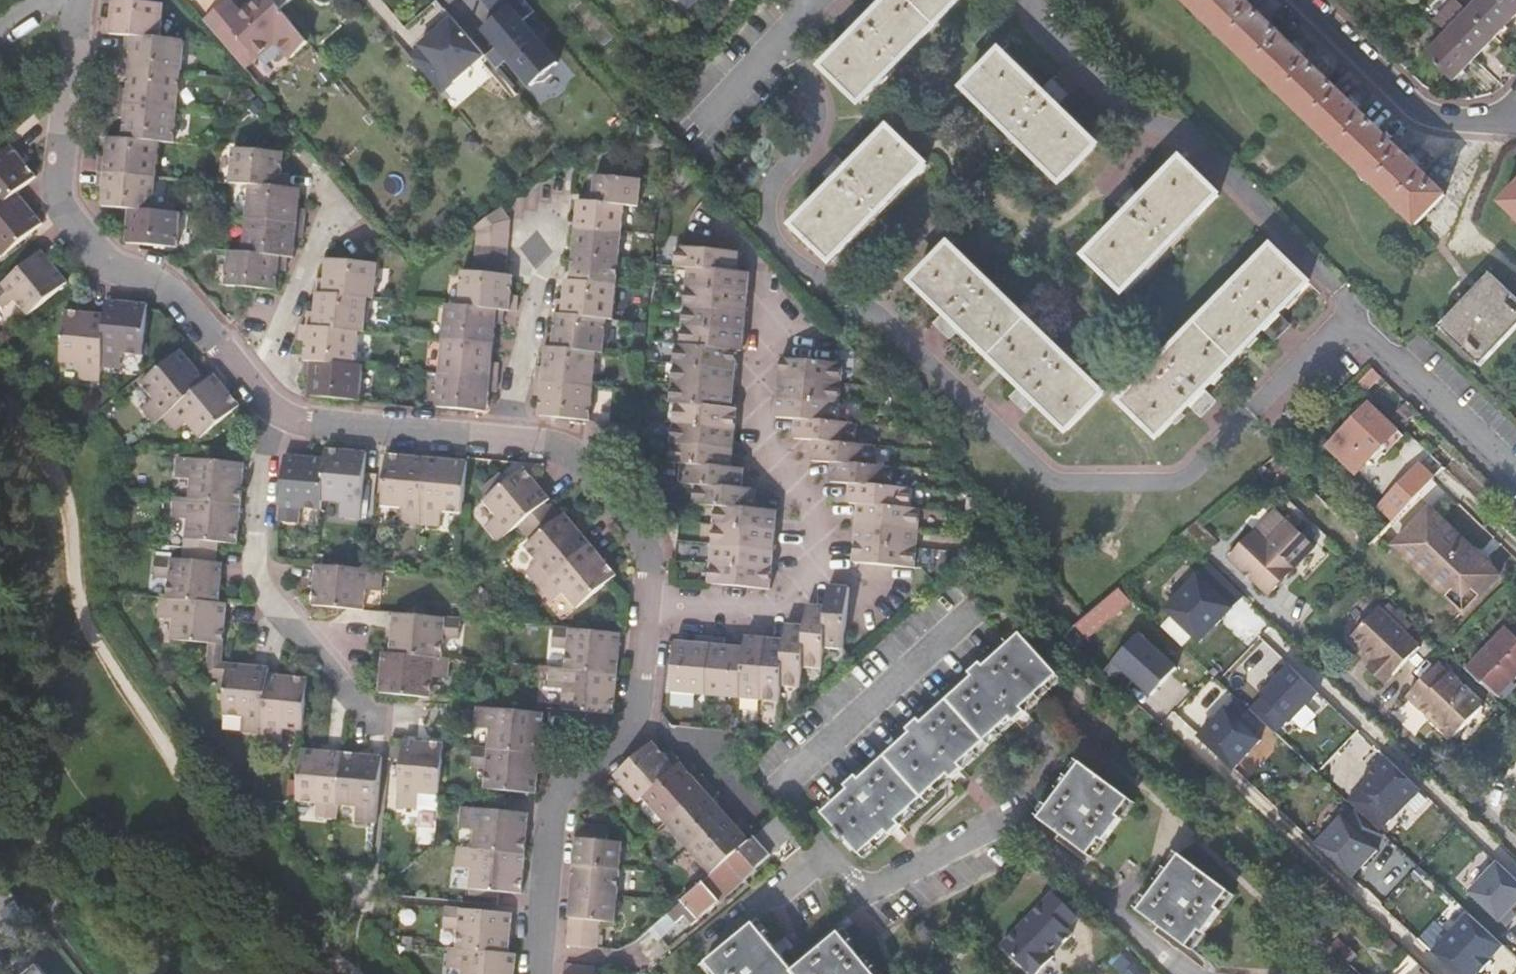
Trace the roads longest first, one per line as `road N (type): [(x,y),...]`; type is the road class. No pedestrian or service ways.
road 1 (residential): [(76,0),(55,205),(121,272),(168,287),(250,386)]
road 2 (residential): [(771,299),(768,434),(805,499),(798,581),(760,617),(654,611)]
road 3 (residential): [(457,719),(369,711),(347,700),(261,585),(253,550),(271,414)]
road 4 (residential): [(654,611),(627,731),(557,797),(537,973)]
road 5 (residential): [(560,200),(536,249),(514,444)]
road 6 (residential): [(1324,0),(1436,126),(1515,117)]
road 7 (residential): [(271,414),(301,425),(514,444)]
road 8 (residential): [(305,166),(328,197),(326,221),(250,386)]
road 9 (residential): [(514,444),(547,449),(580,467),(637,535),(654,611)]

